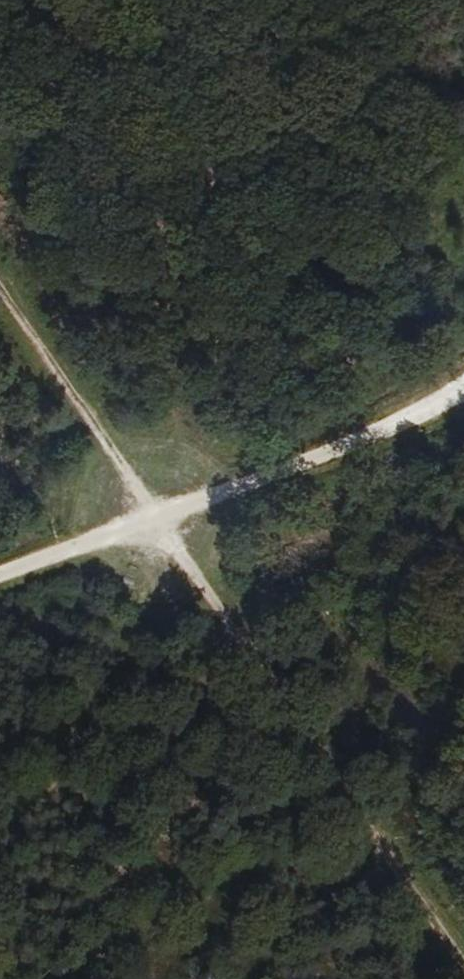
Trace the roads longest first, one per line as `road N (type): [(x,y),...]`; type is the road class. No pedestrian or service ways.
road 1 (track): [(0,287),(463,962)]
road 2 (track): [(0,570),(463,391)]

